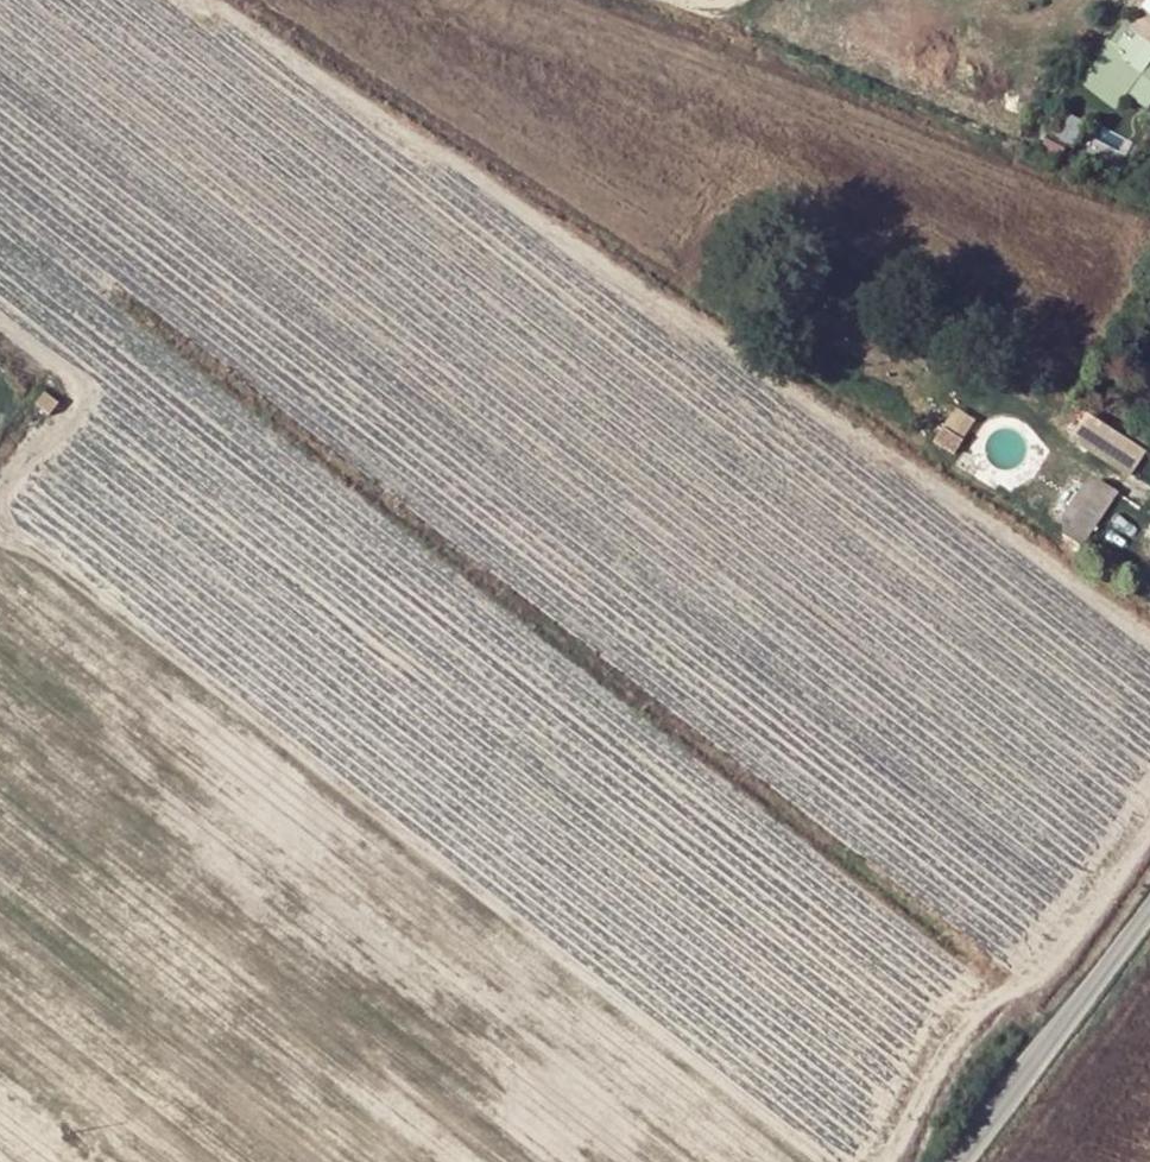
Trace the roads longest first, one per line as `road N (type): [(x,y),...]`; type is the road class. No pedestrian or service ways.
road 1 (unclassified): [(1149,910),(960,1161)]

